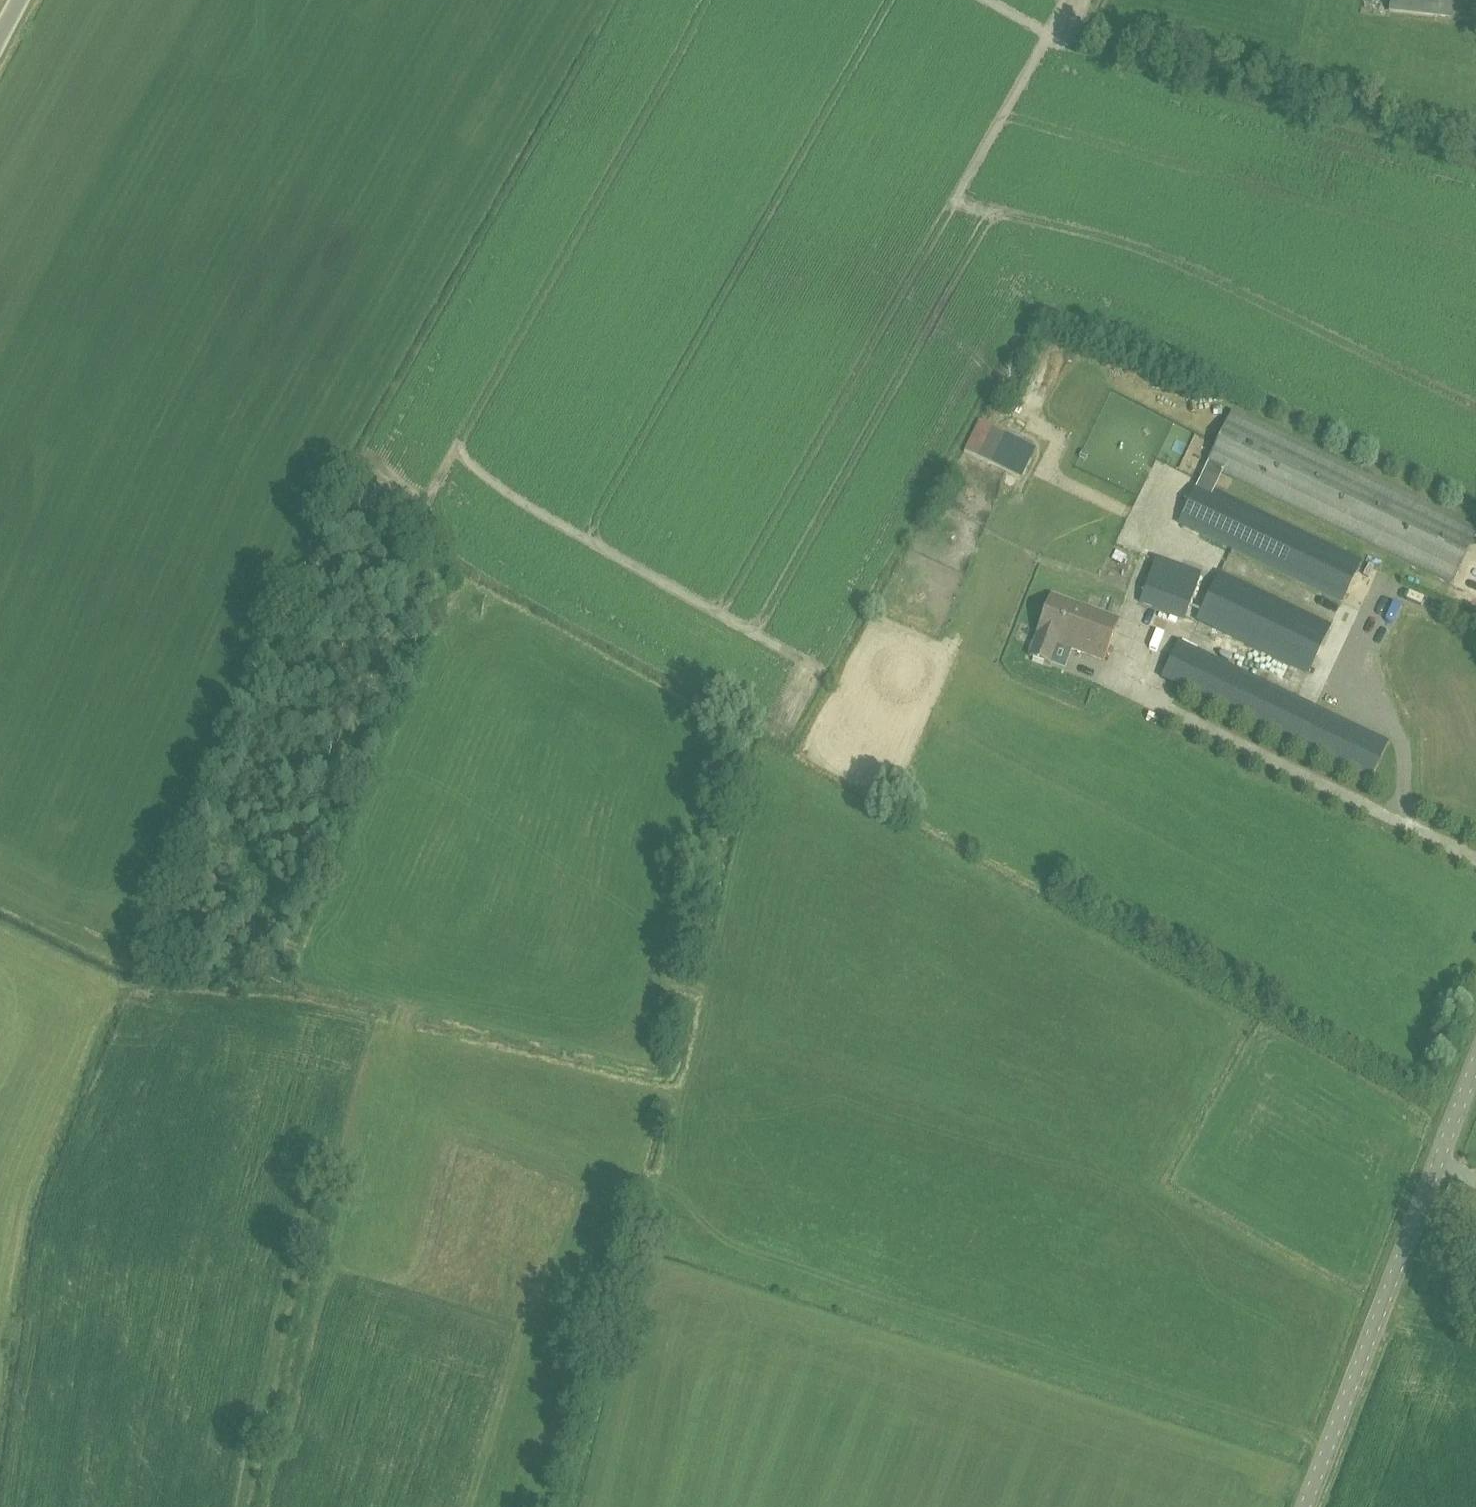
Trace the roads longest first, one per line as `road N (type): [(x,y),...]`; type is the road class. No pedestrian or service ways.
road 1 (tertiary): [(1306,1506),(1475,1069)]

